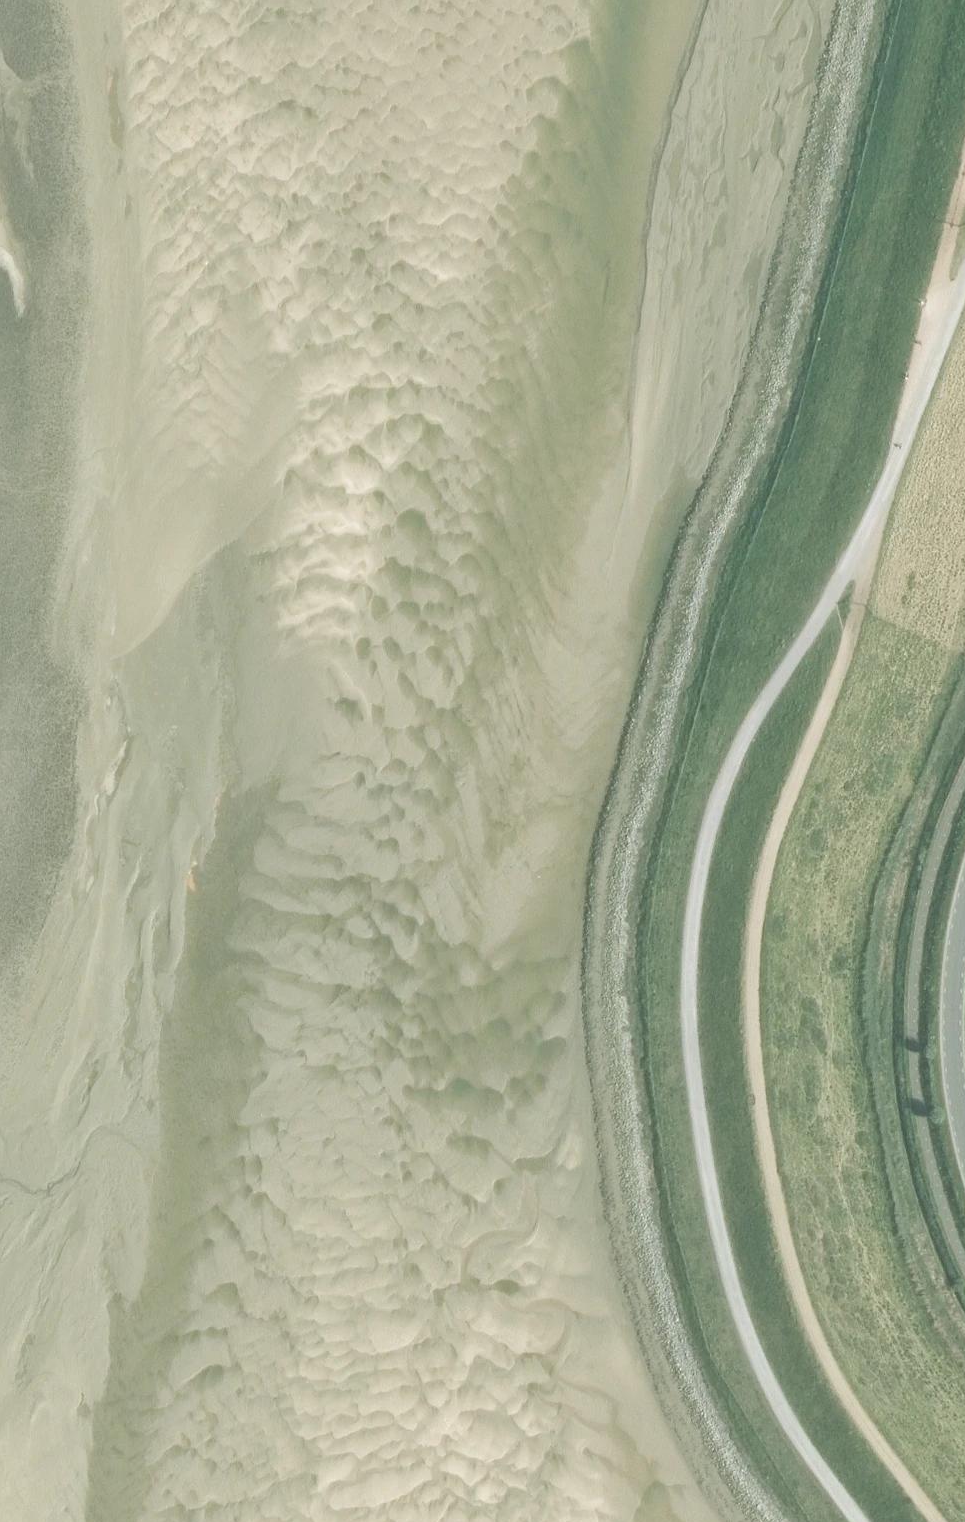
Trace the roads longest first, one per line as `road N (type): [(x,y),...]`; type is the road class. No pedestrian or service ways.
road 1 (tertiary): [(964,1134),(953,1007),(964,910)]

